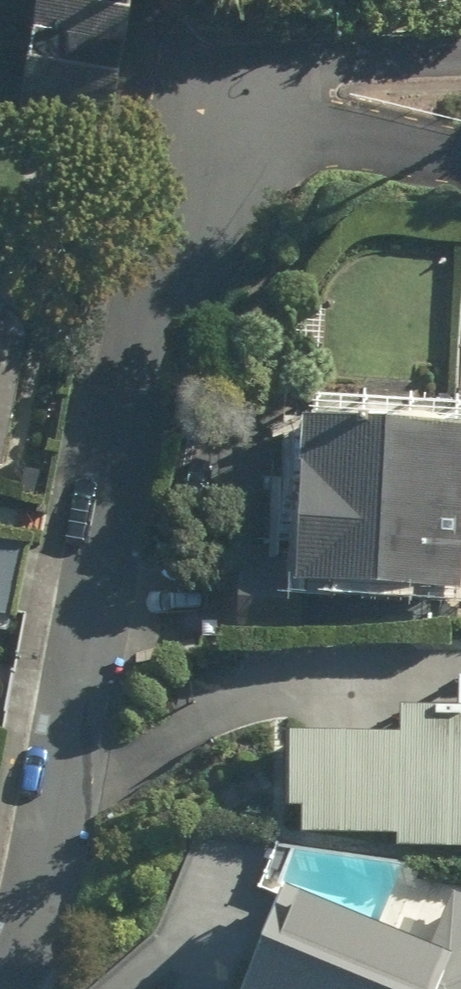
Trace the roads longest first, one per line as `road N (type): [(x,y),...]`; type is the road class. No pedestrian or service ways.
road 1 (residential): [(0,976),(39,893),(128,399),(226,103)]
road 2 (residential): [(226,103),(289,68),(460,59)]
road 3 (residential): [(226,103),(460,158)]

